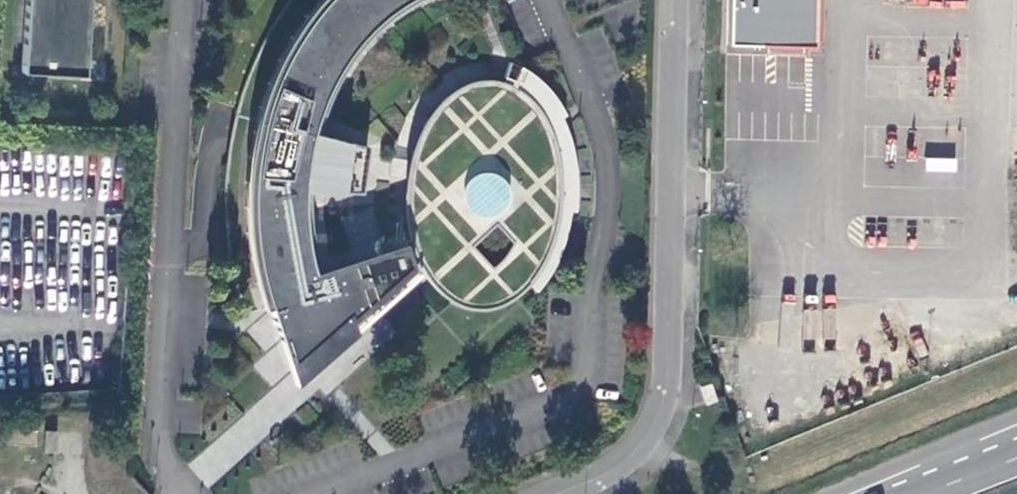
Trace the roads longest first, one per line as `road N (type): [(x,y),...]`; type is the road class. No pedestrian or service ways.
road 1 (unclassified): [(554,493),(631,456),(666,392),(674,0)]

